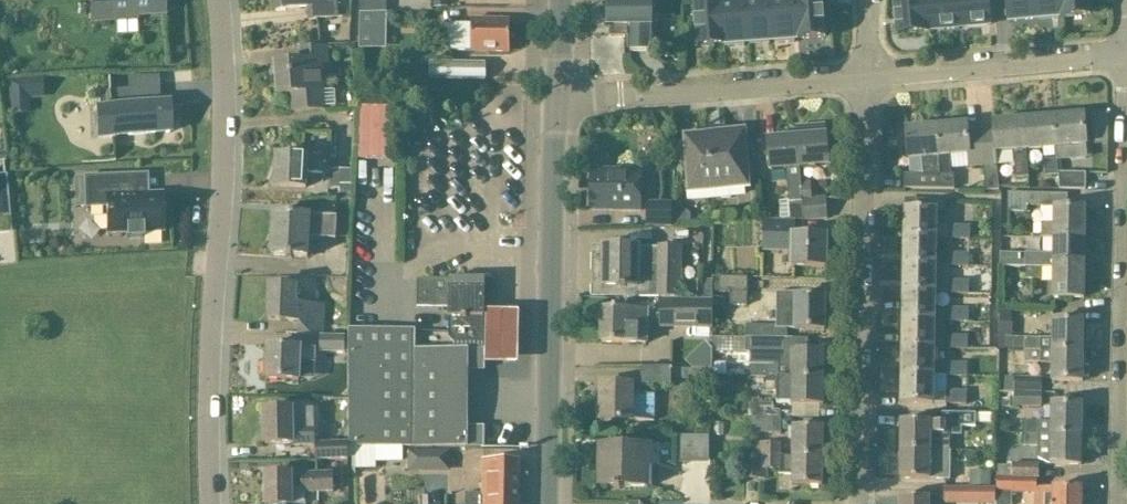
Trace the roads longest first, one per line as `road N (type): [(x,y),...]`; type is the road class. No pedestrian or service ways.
road 1 (residential): [(210,503),(210,380),(226,172),(220,0)]
road 2 (residential): [(858,503),(868,79)]
road 3 (residential): [(550,503),(558,98)]
road 4 (residential): [(1121,503),(1126,156)]
road 5 (residential): [(558,98),(868,79)]
road 6 (residential): [(868,79),(1126,56)]

